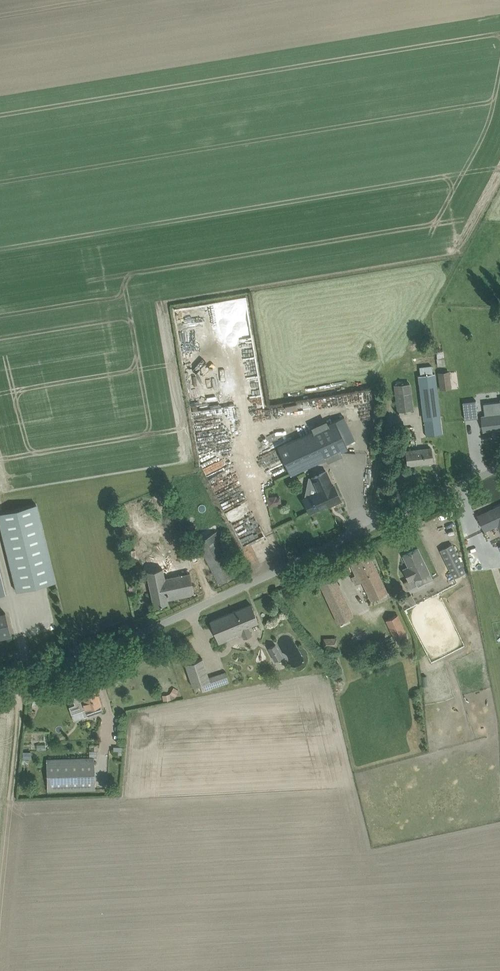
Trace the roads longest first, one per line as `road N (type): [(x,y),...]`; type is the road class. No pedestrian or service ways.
road 1 (residential): [(0,682),(137,636),(499,467)]

